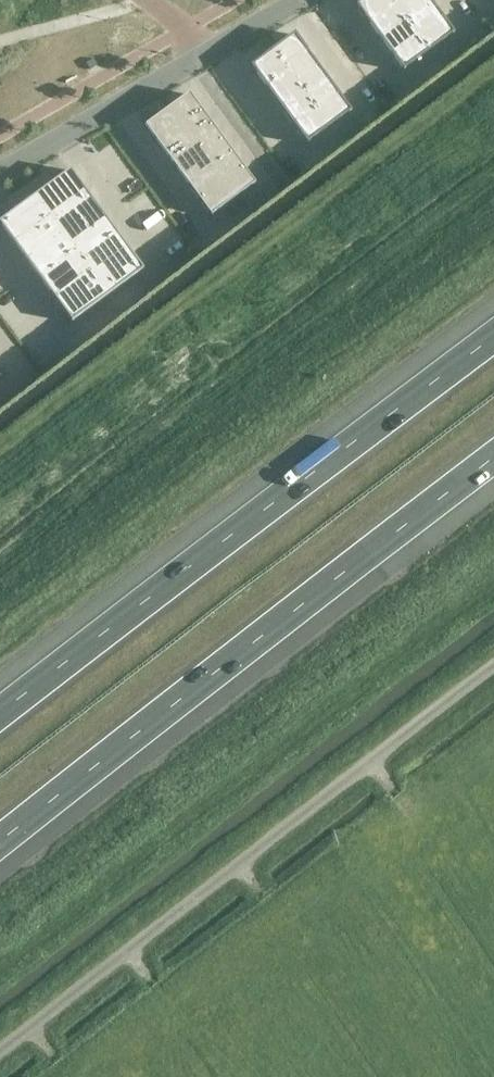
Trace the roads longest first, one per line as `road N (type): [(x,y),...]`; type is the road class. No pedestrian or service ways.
road 1 (motorway): [(0,844),(493,457)]
road 2 (motorway): [(493,330),(238,516),(0,705)]
road 3 (unclassified): [(0,1055),(493,681)]
road 4 (unclassified): [(0,167),(209,44)]

